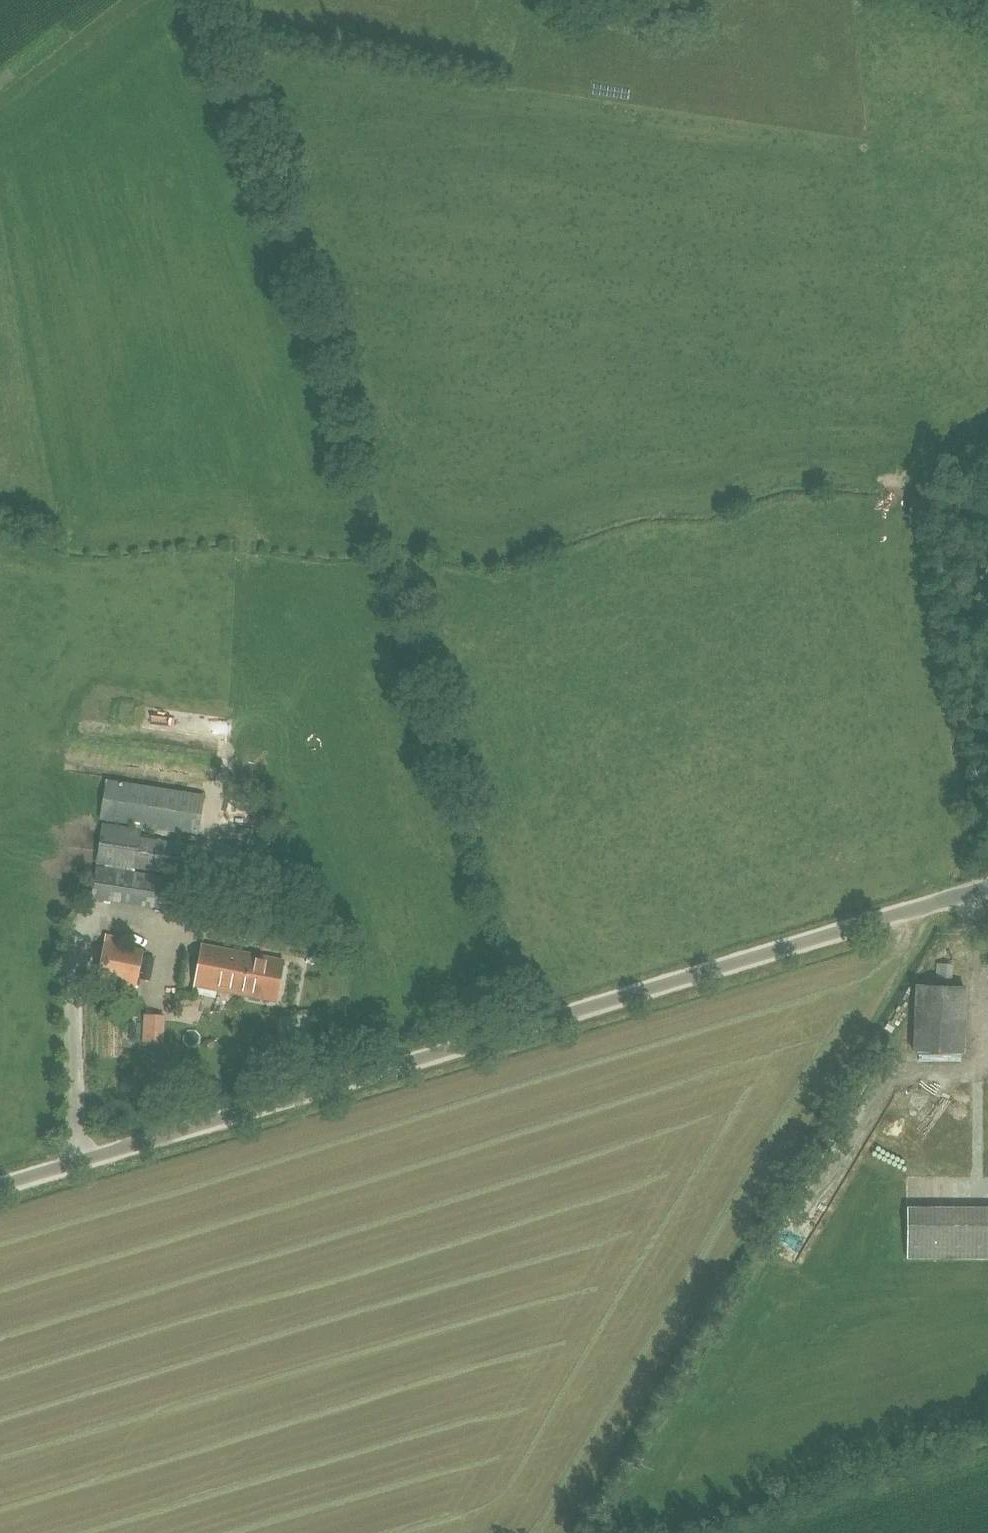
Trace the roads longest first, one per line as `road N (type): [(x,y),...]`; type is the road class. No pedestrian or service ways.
road 1 (unclassified): [(0,1190),(987,891)]

